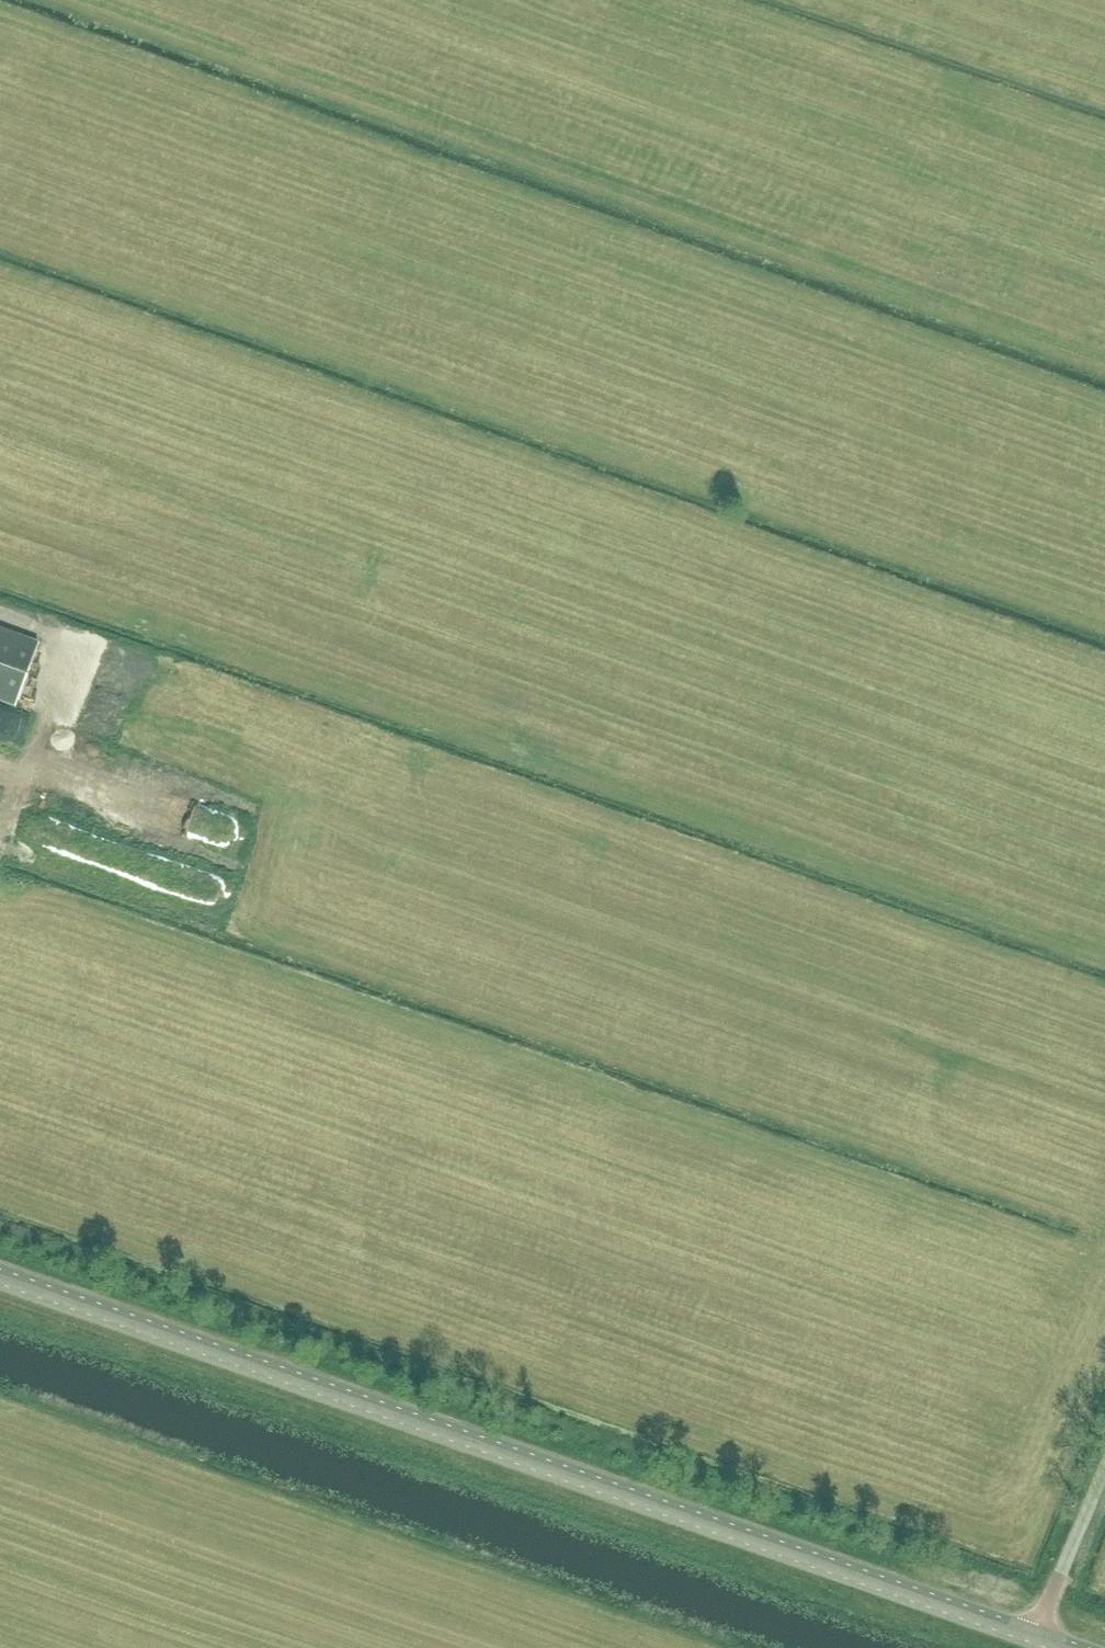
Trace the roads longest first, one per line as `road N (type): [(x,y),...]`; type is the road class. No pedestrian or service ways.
road 1 (tertiary): [(1033,1637),(0,1276)]
road 2 (unclassified): [(1033,1637),(1104,1471)]

